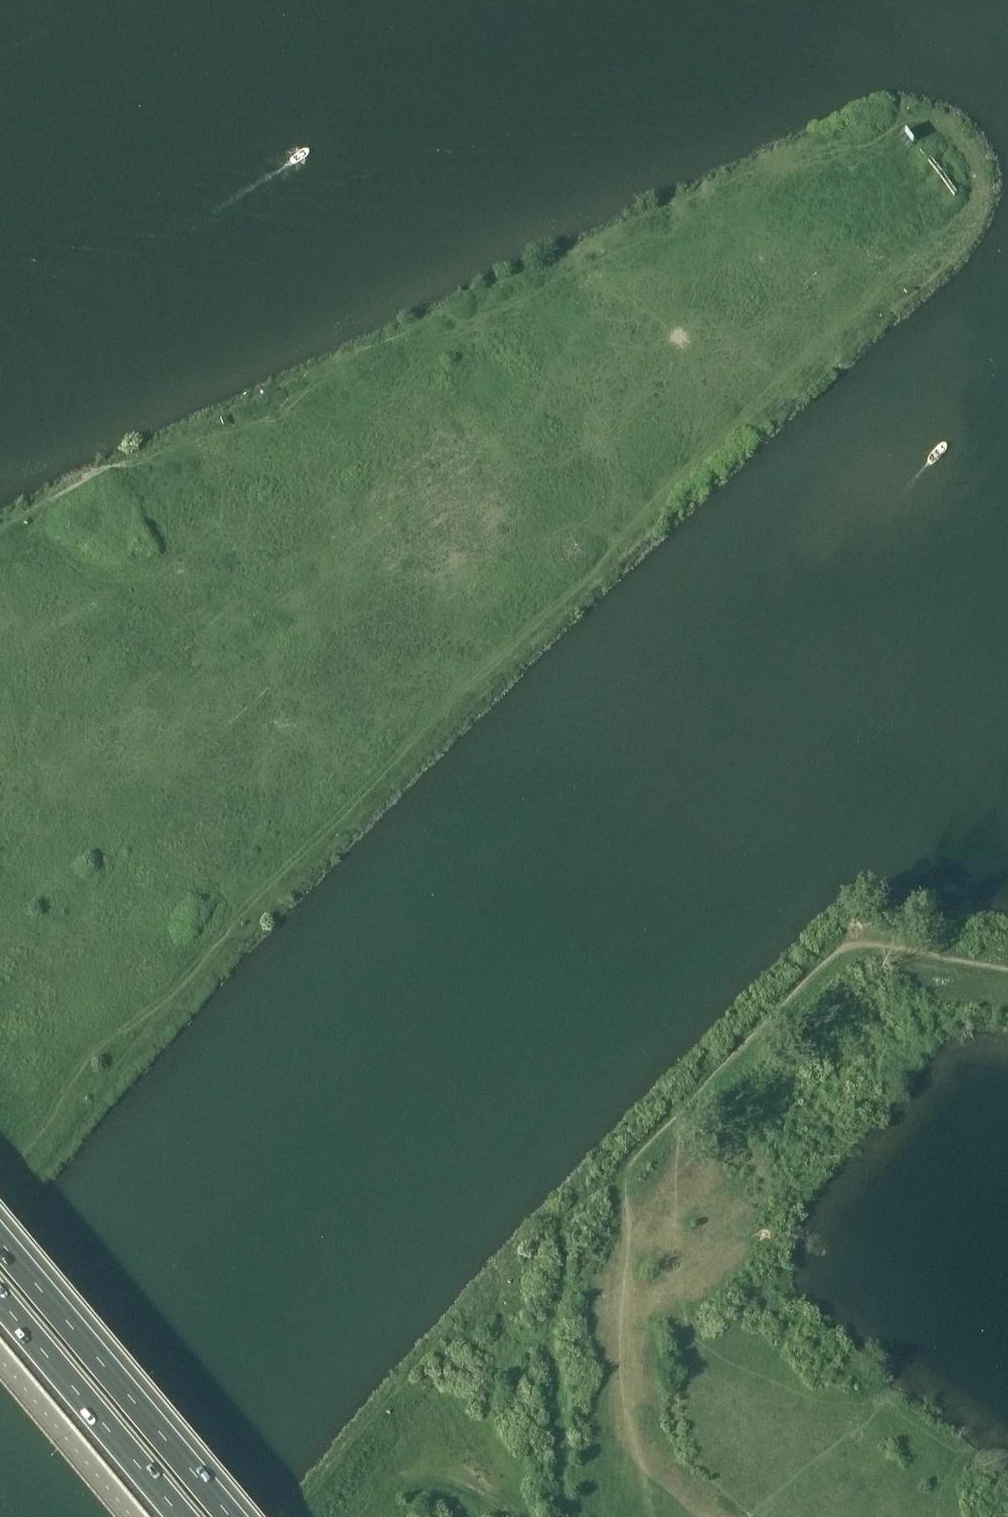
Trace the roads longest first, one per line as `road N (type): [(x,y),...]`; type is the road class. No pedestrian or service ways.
road 1 (motorway): [(231,1516),(0,1242)]
road 2 (motorway): [(0,1302),(181,1516)]
road 3 (unclassified): [(133,1516),(0,1359)]

